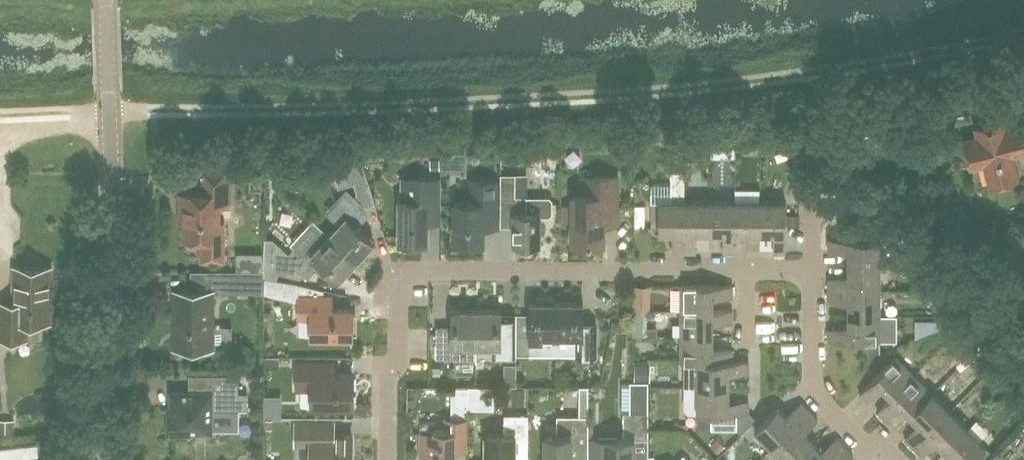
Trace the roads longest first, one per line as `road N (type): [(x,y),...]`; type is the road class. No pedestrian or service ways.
road 1 (residential): [(386,459),(386,377),(399,352),(404,274),(746,268)]
road 2 (tertiary): [(88,459),(112,258),(106,0)]
road 3 (residential): [(895,459),(864,443),(817,394),(811,268)]

